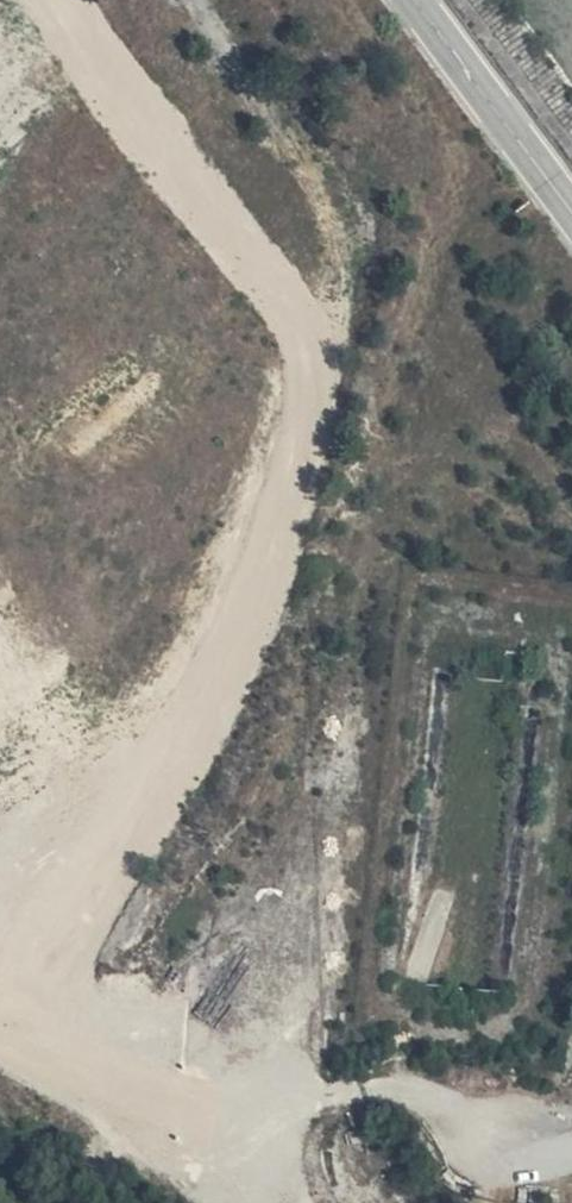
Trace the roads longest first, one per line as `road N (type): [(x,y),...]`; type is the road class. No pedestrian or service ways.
road 1 (track): [(296,134),(332,245),(321,388),(282,520),(185,724),(0,927)]
road 2 (track): [(0,1009),(43,1060),(416,1090),(474,1108),(527,1138),(571,1145)]
road 3 (tertiary): [(571,209),(418,0)]
road 4 (track): [(95,1202),(0,1116)]

